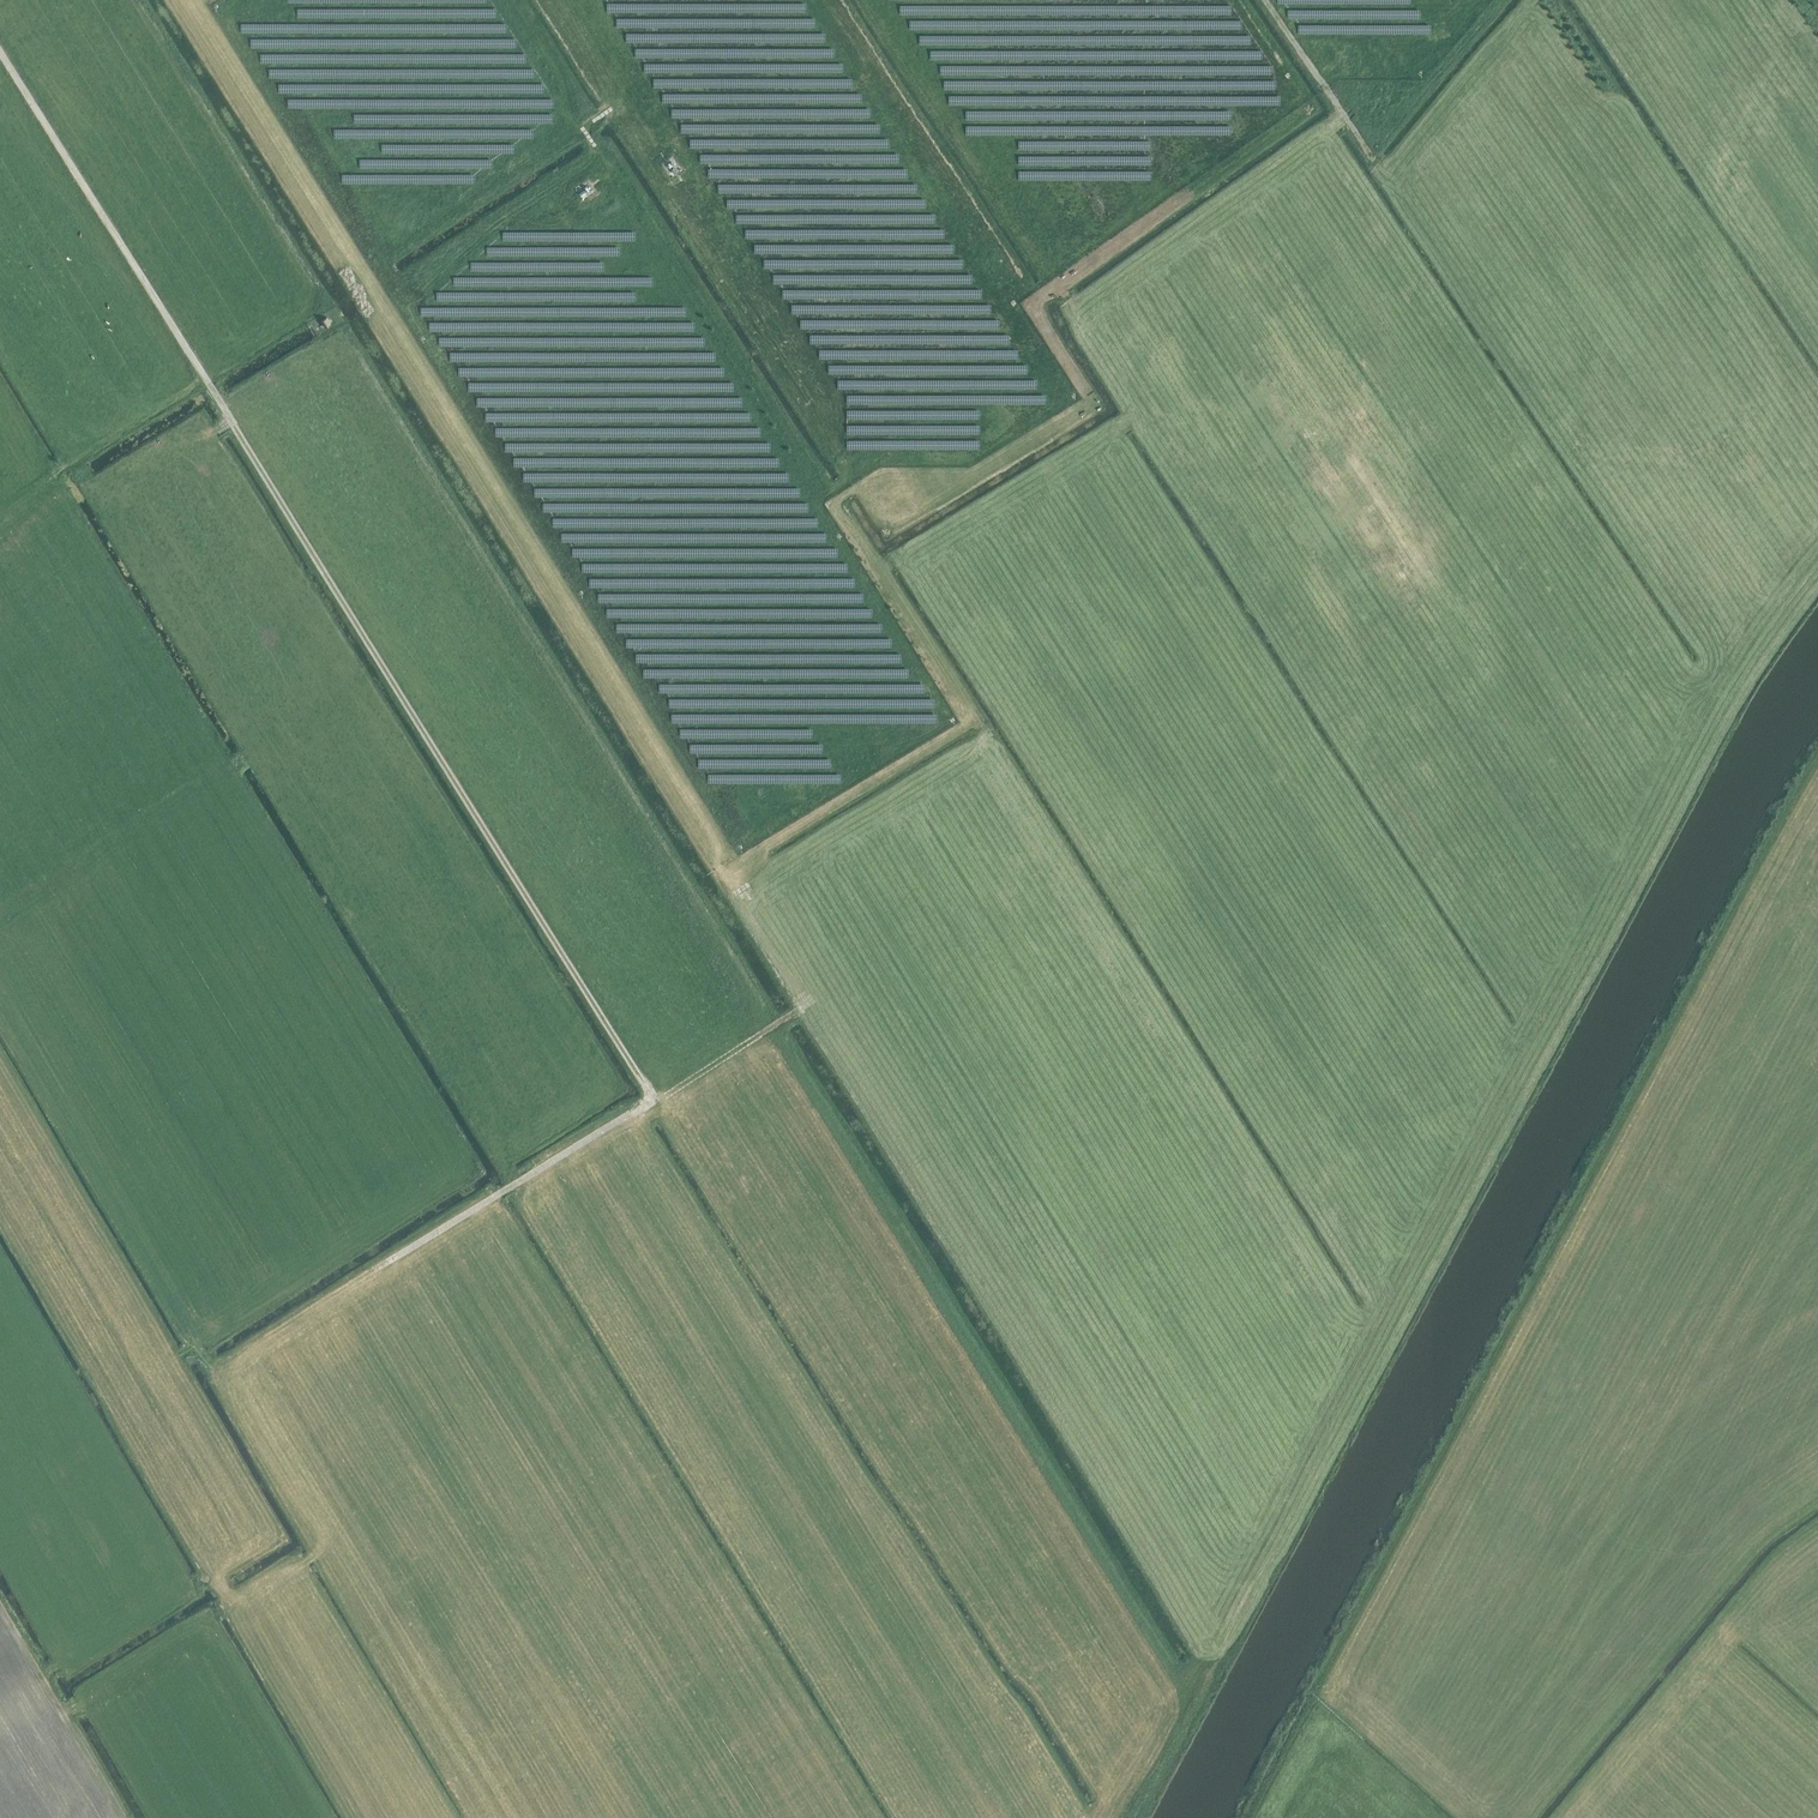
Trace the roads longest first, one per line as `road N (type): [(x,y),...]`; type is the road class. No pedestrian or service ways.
road 1 (track): [(0,51),(651,1098),(389,1262)]

